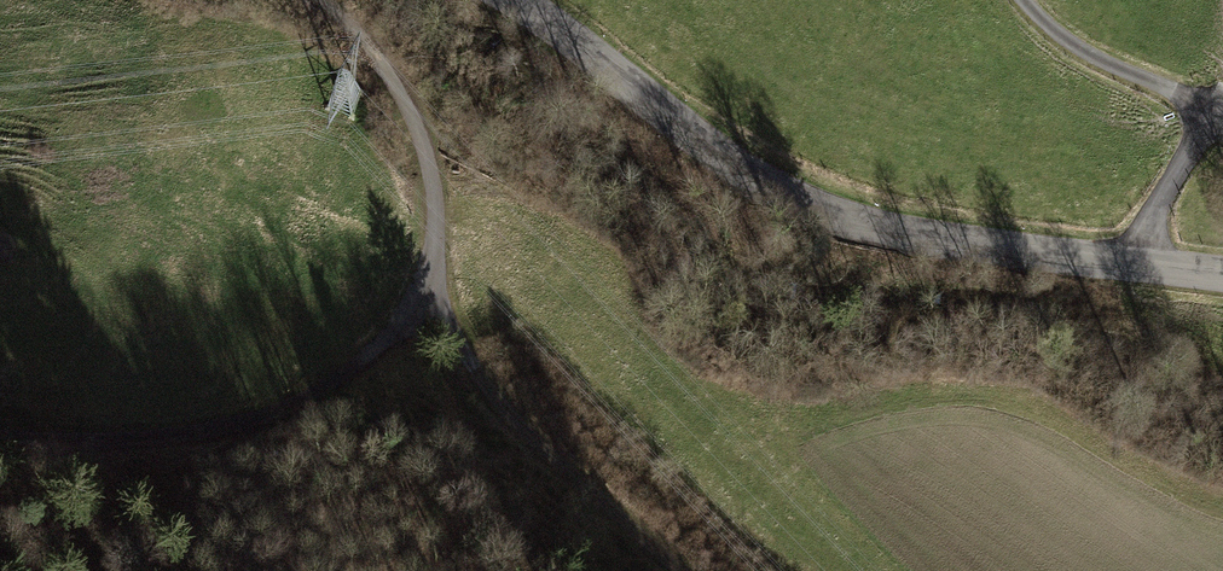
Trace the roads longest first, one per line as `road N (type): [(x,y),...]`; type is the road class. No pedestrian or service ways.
road 1 (unclassified): [(1222,274),(931,237),(790,200),(675,123),(524,0)]
road 2 (track): [(0,433),(127,440),(208,431),(293,409),(345,376),(420,285)]
road 3 (track): [(1021,0),(1082,50),(1215,108),(1126,262)]
road 4 (track): [(420,285),(488,389),(679,570)]
road 5 (track): [(420,285),(436,213),(405,99),(356,31),(315,0)]

